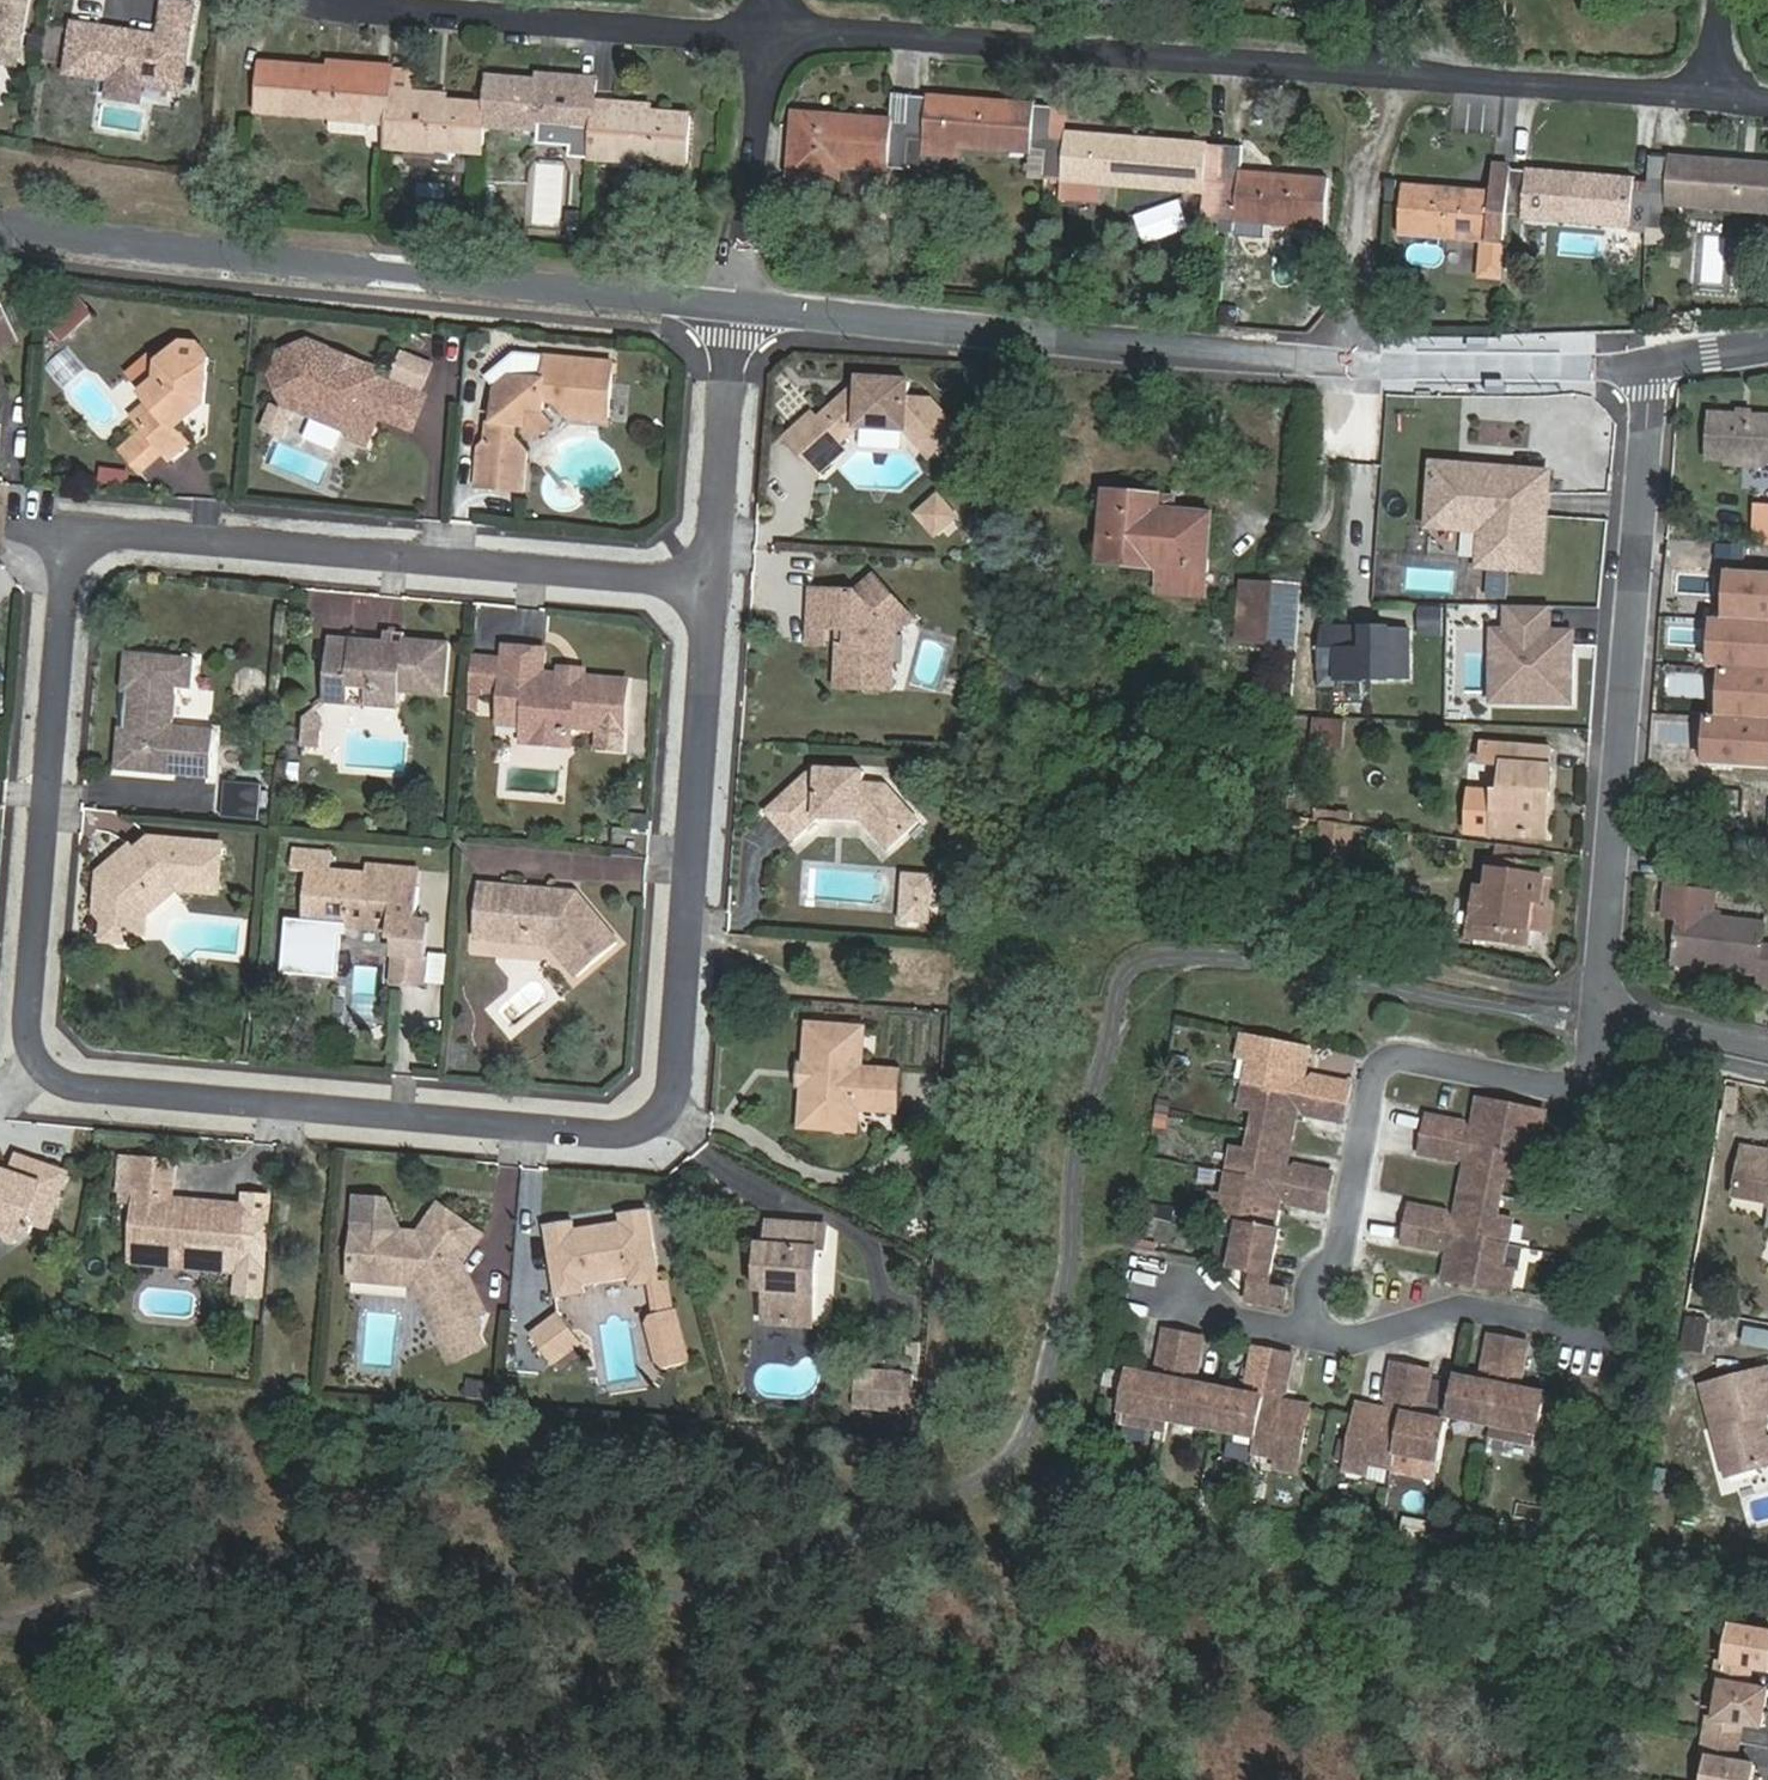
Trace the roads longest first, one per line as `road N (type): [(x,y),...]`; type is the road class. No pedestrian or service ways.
road 1 (residential): [(706,583),(691,949),(673,1107),(628,1139),(80,1089),(35,1069),(25,1016),(64,571),(82,535),(119,529)]
road 2 (residential): [(1656,357),(1597,987),(1608,1010),(1767,1047)]
road 3 (tertiary): [(728,308),(0,227)]
road 4 (tertiary): [(1354,369),(728,308)]
road 5 (residential): [(777,38),(1375,81)]
road 6 (residential): [(119,529),(706,583)]
road 7 (residential): [(402,0),(494,17),(777,38)]
road 8 (residential): [(1375,81),(1714,99)]
road 9 (tertiary): [(1656,357),(1354,369)]
road 10 (residential): [(1375,81),(1354,369)]
road 11 (residential): [(728,308),(706,583)]
road 12 (residential): [(728,308),(777,38)]

